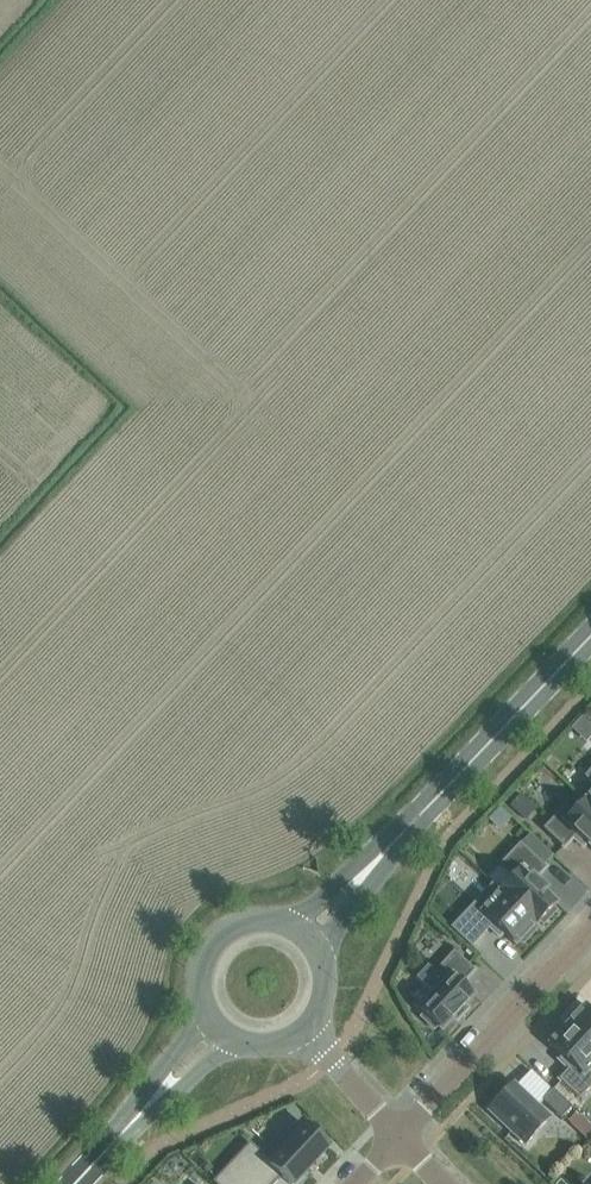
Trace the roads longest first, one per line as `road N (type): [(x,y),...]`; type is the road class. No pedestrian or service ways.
road 1 (tertiary): [(590,637),(373,866)]
road 2 (residential): [(590,929),(399,1135)]
road 3 (tertiary): [(291,925),(262,918),(233,926),(211,946),(200,974),(204,1004)]
road 4 (residential): [(306,1027),(399,1135)]

